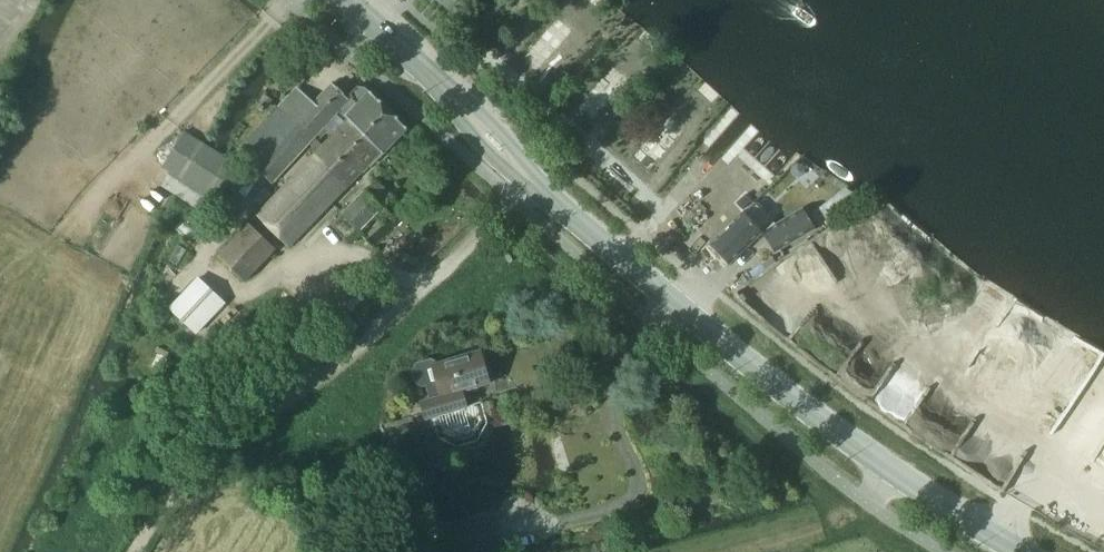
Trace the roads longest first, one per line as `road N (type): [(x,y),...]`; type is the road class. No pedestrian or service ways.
road 1 (secondary): [(1020,551),(869,455),(558,206)]
road 2 (secondary): [(558,206),(498,126),(434,79)]
road 3 (secondary): [(434,79),(493,158),(558,206)]

